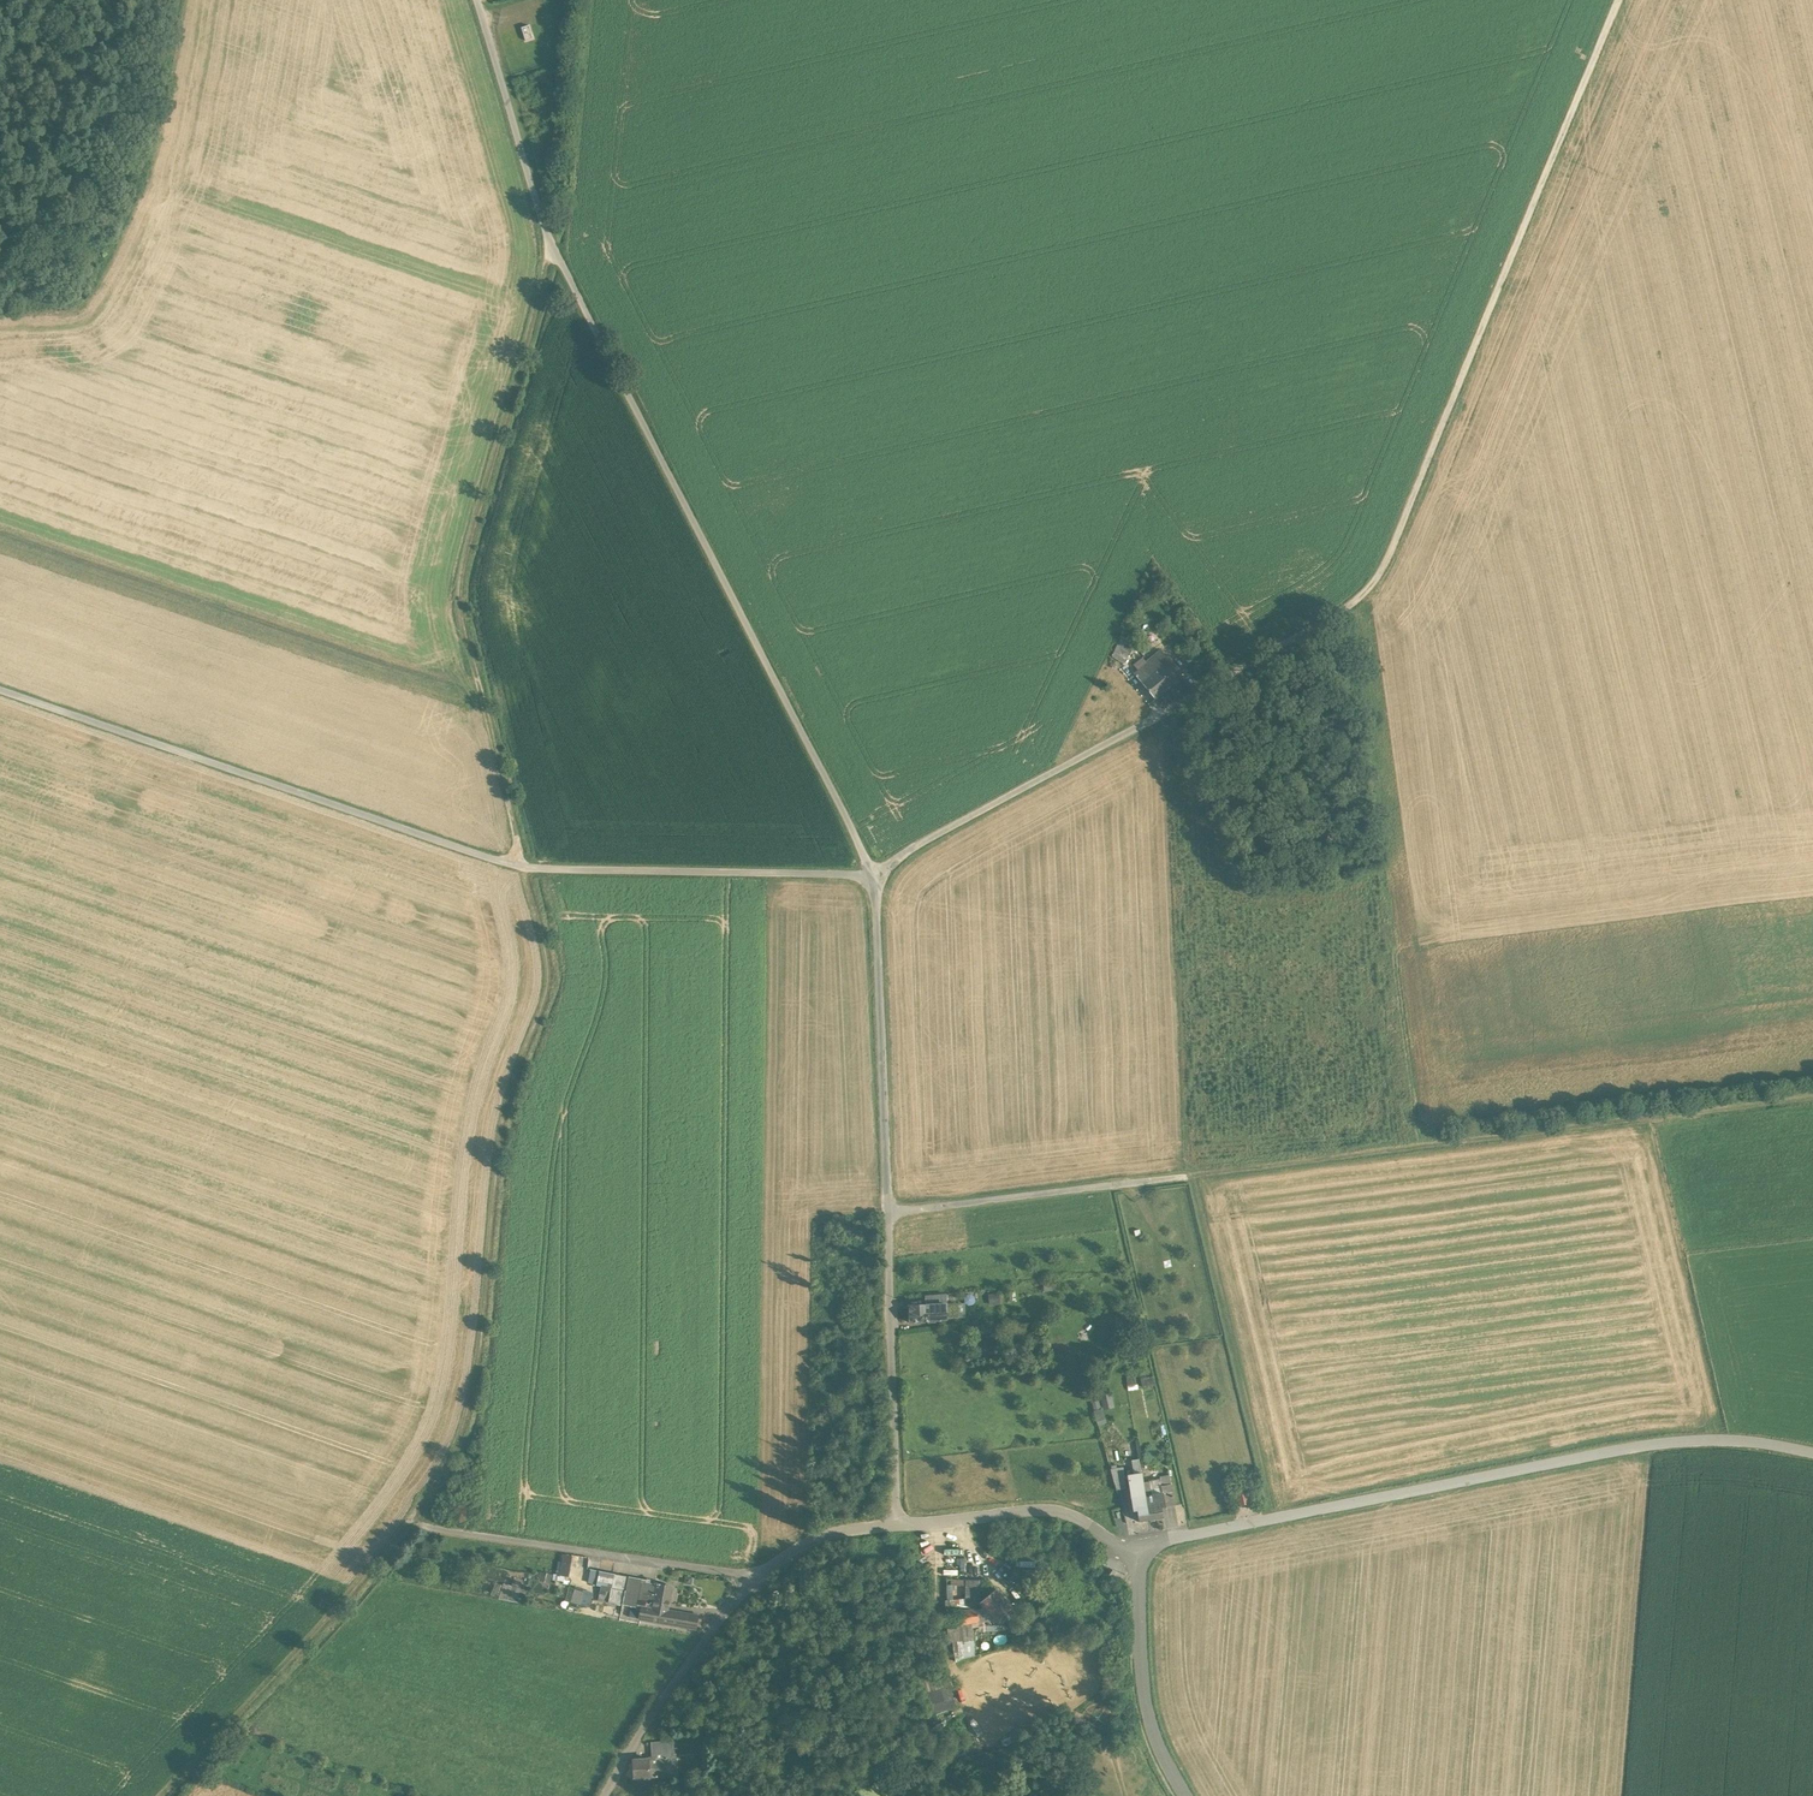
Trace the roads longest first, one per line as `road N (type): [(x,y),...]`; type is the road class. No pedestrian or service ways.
road 1 (track): [(752,1582),(806,1541),(896,1525),(872,875)]
road 2 (track): [(1229,673),(1362,596),(1389,559),(1618,0)]
road 3 (track): [(872,875),(555,254)]
road 4 (tertiary): [(1140,1559),(1168,1540),(1652,1443),(1736,1440),(1812,1453)]
road 5 (track): [(521,867),(459,583),(547,257),(555,254)]
road 6 (track): [(1812,1096),(1191,1175)]
road 7 (track): [(521,867),(0,690)]
road 8 (track): [(159,1795),(404,1520)]
road 9 (track): [(752,1582),(737,1572),(404,1520)]
road 10 (track): [(872,875),(521,867)]
road 11 (track): [(555,254),(476,0)]
road 12 (unclassified): [(602,1795),(650,1712),(752,1582)]
road 13 (residential): [(896,1525),(1053,1509),(1140,1559)]
road 14 (track): [(890,1214),(1134,1183)]
road 15 (tertiary): [(1185,1795),(1145,1698),(1140,1559)]

